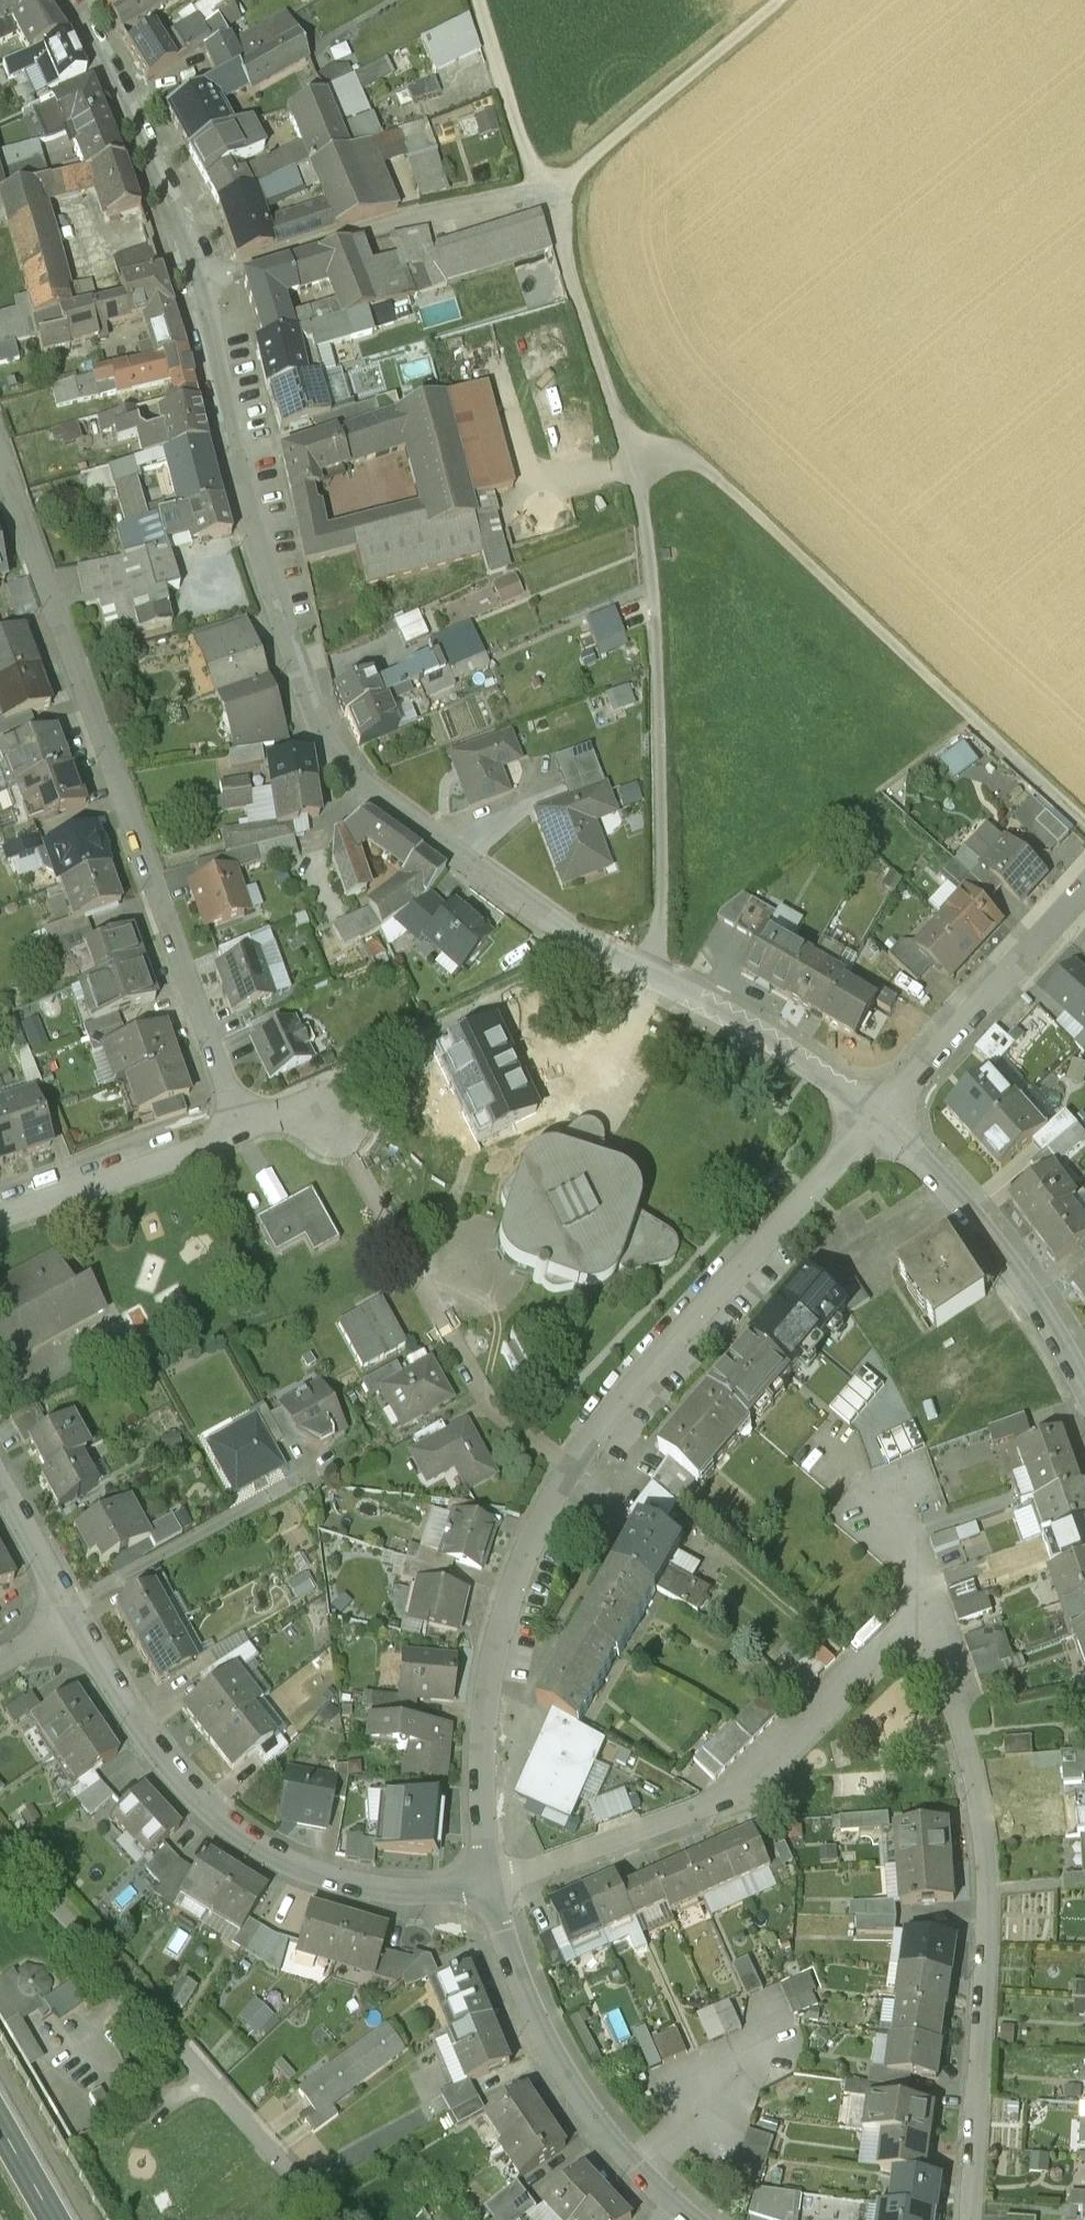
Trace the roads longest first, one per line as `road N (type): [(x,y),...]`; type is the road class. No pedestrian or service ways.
road 1 (residential): [(882,1114),(667,981),(583,946),(354,789),(323,743),(297,665),(202,282),(154,153),(70,0)]
road 2 (track): [(667,981),(648,540),(633,457),(549,194)]
road 3 (residential): [(1,468),(246,1119)]
road 4 (residential): [(489,1884),(432,1893),(364,1888),(298,1865),(222,1818),(141,1732),(0,1477)]
road 5 (residential): [(967,2219),(986,1910),(978,1809),(929,1616)]
road 6 (track): [(633,457),(667,453),(710,472),(1084,823)]
road 7 (residential): [(929,1616),(737,1800),(489,1884)]
road 8 (residential): [(246,1119),(304,1115),(349,1141),(434,1311),(500,1419),(558,1484)]
road 9 (residential): [(882,1114),(736,1270),(558,1484)]
road 10 (residential): [(558,1484),(517,1568),(491,1657),(478,1795),(489,1884)]
road 11 (residential): [(489,1884),(536,2026),(639,2175),(688,2219)]
road 12 (residential): [(1084,1384),(991,1230),(882,1114)]
road 13 (residential): [(882,1114),(1084,858)]
road 14 (track): [(549,194),(782,0)]
road 15 (residential): [(0,1212),(246,1119)]
road 16 (track): [(480,0),(522,144),(549,194)]

